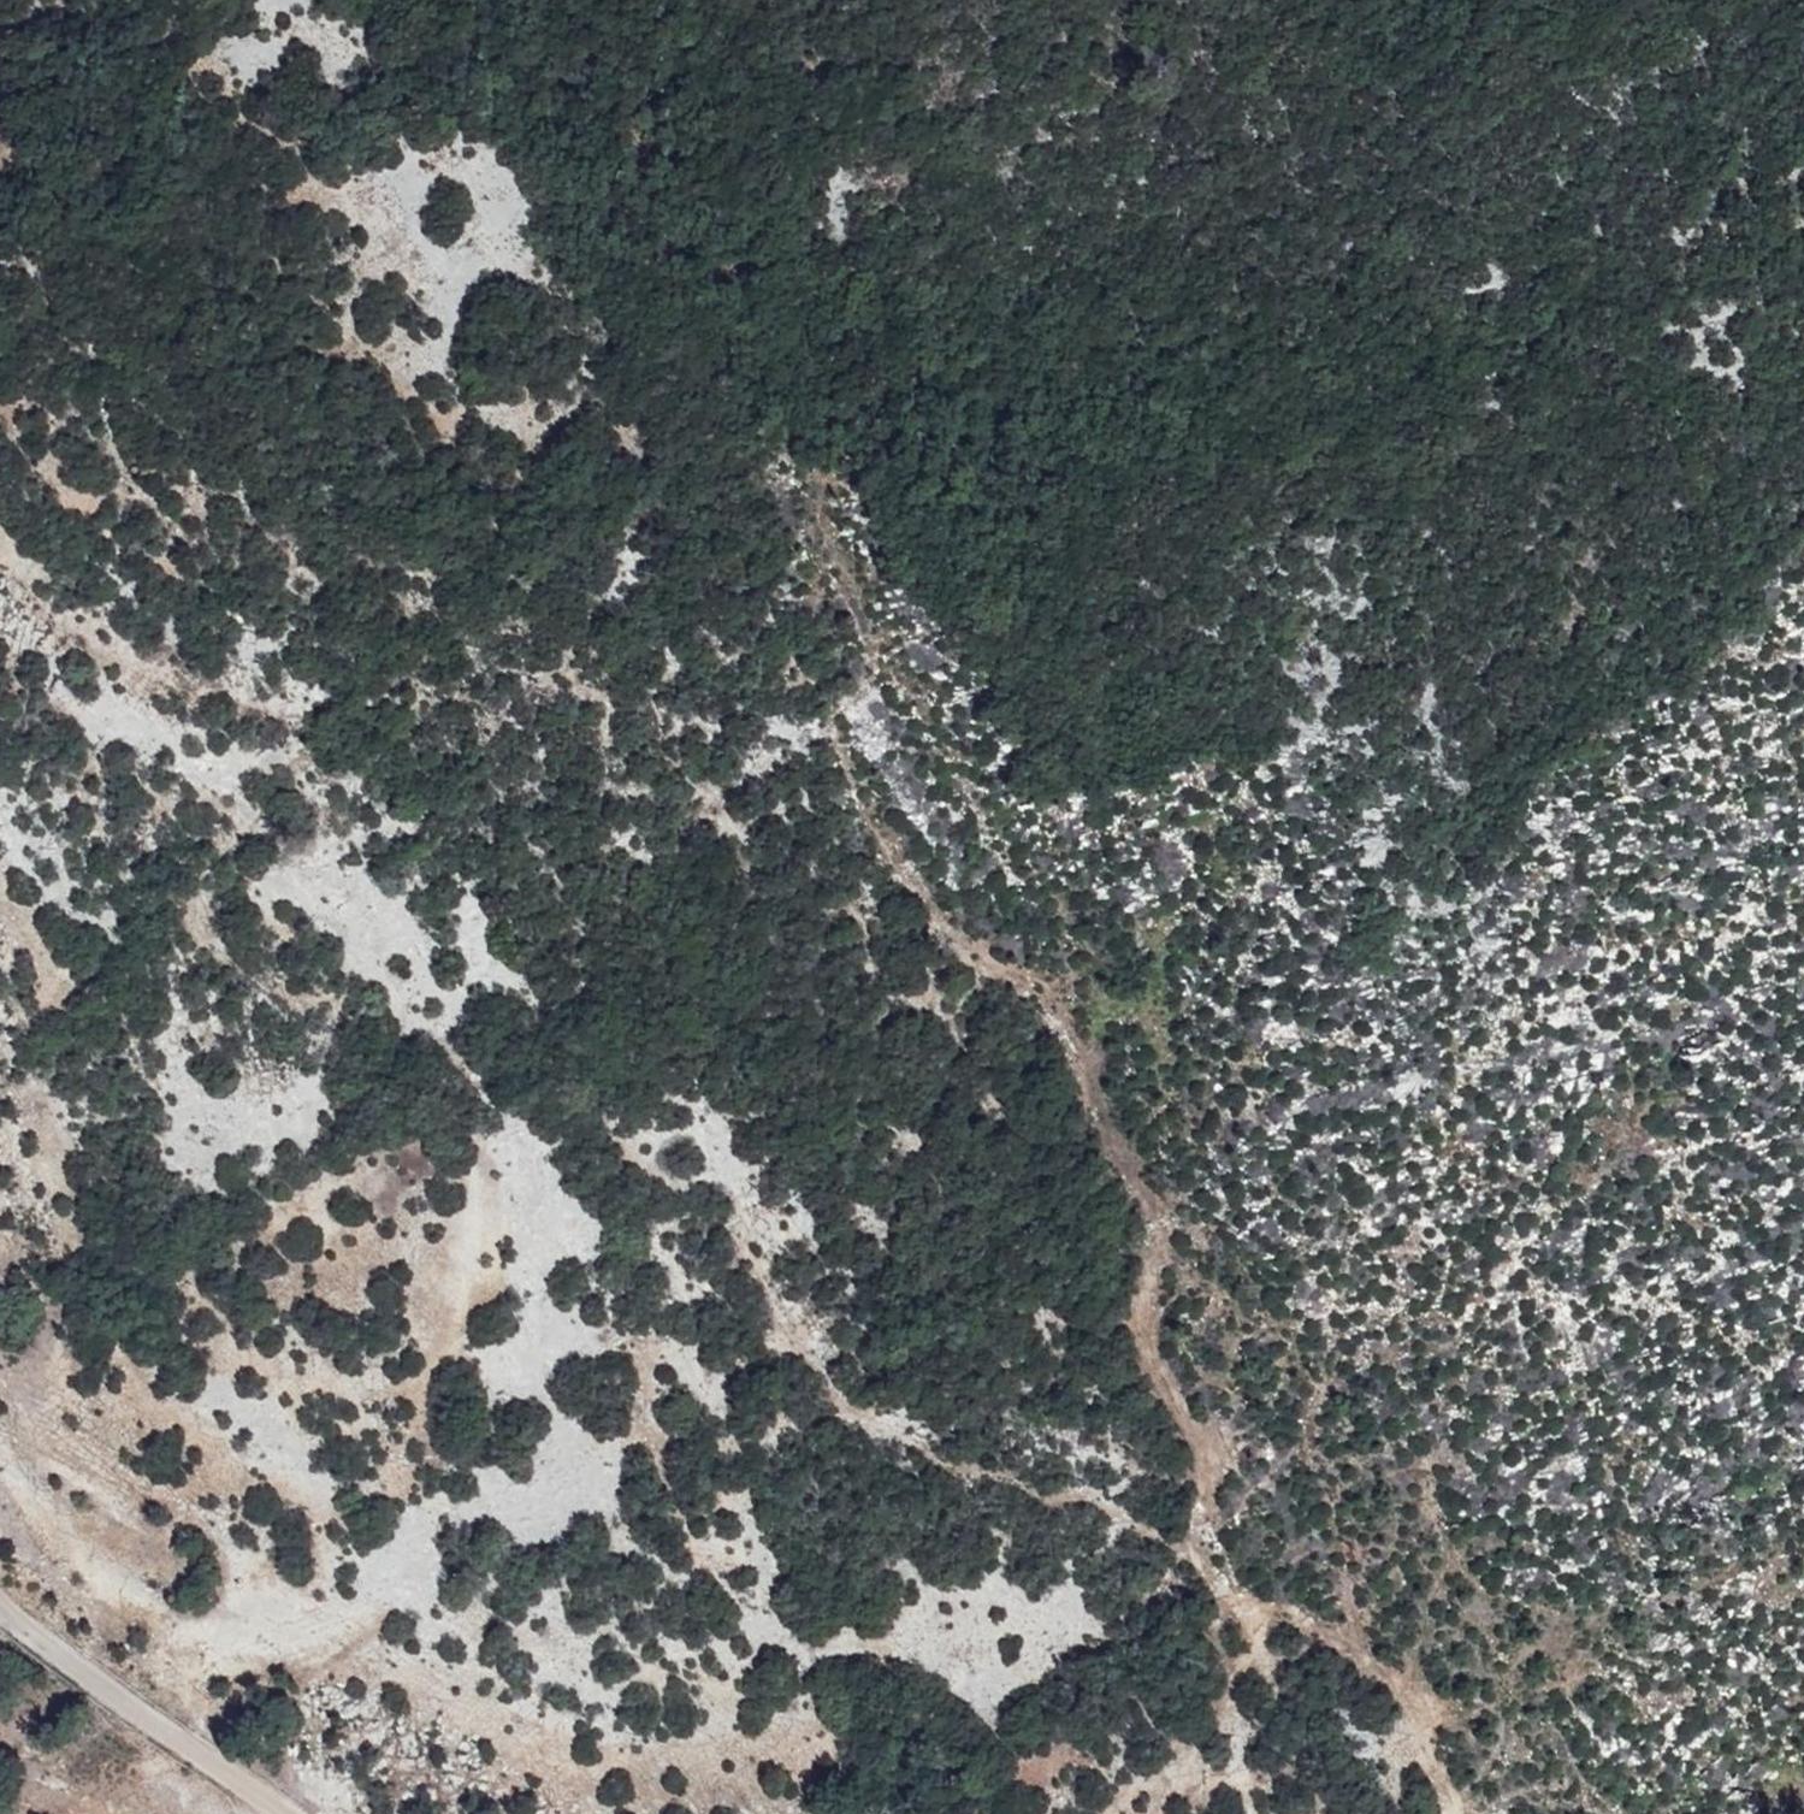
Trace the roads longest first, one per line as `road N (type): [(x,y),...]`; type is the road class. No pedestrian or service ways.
road 1 (unclassified): [(0,1610),(302,1813)]

